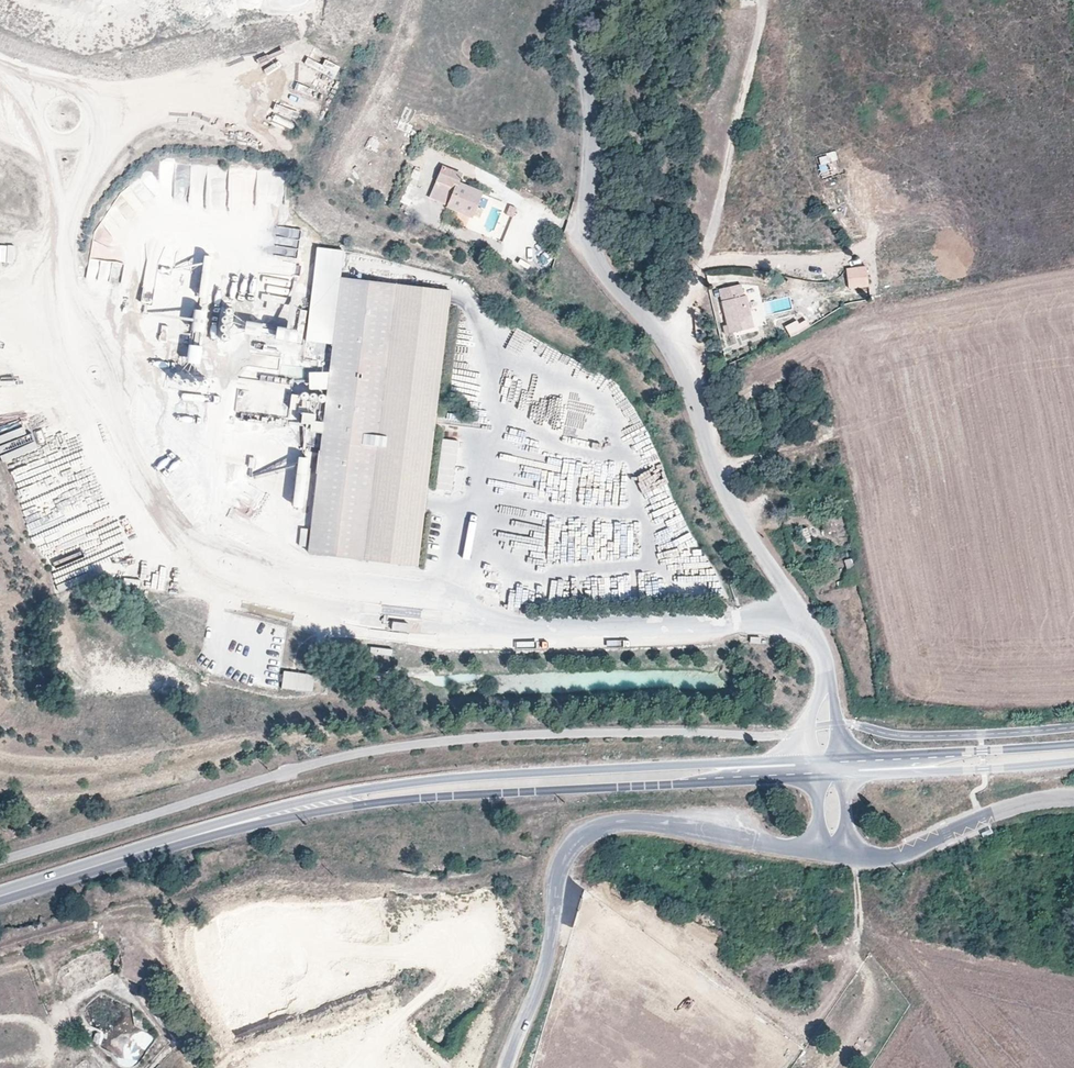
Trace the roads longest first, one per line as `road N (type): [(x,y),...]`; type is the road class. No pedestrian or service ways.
road 1 (unclassified): [(828,689),(819,642),(722,494),(678,358),(598,264),(589,228),(596,104),(577,0)]
road 2 (tertiary): [(506,1067),(543,973),(561,862),(583,837),(619,822),(665,823),(819,848)]
road 3 (secondary): [(744,772),(675,765),(437,782),(330,801)]
road 4 (secondary): [(330,801),(675,785),(744,772)]
road 5 (secondary): [(330,801),(0,897)]
road 6 (tertiary): [(849,852),(893,858),(1013,808),(1073,798)]
road 7 (secondary): [(1073,748),(910,765)]
road 8 (secondary): [(910,765),(1073,760)]

